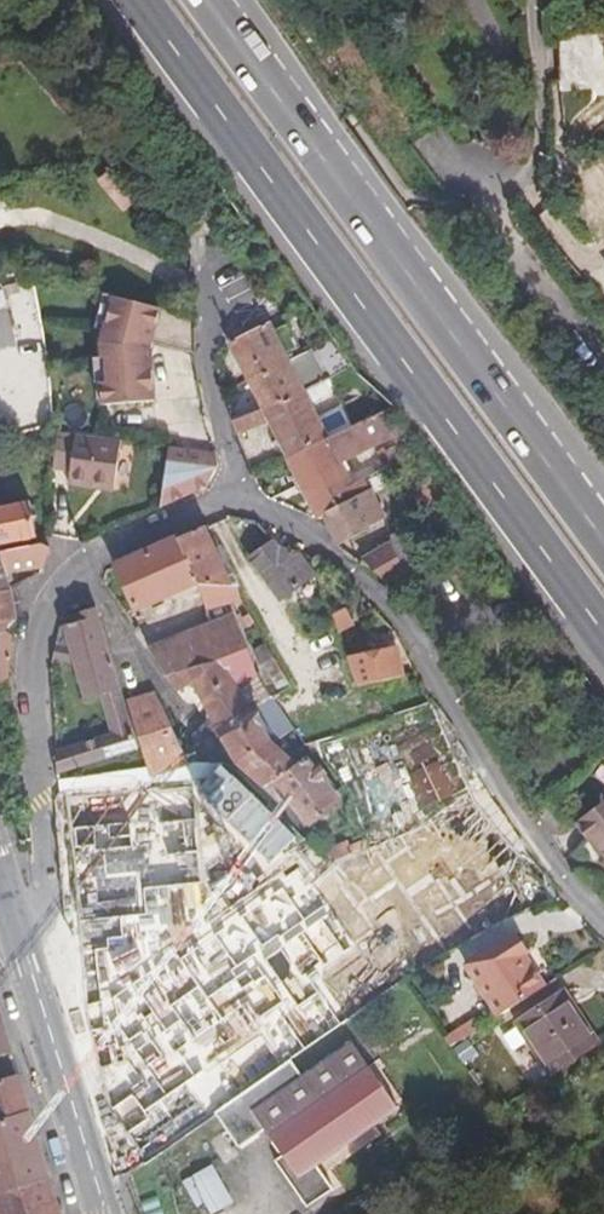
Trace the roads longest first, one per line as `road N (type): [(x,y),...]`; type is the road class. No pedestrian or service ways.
road 1 (trunk): [(135,0),(603,637)]
road 2 (trunk): [(603,542),(205,0)]
road 3 (residential): [(603,928),(542,857),(409,637),(297,531),(260,506),(220,499)]
road 4 (residential): [(73,577),(41,617),(25,662),(44,836),(42,902),(18,929)]
road 5 (secondary): [(106,1213),(18,929)]
road 6 (residential): [(203,254),(220,499)]
road 7 (residential): [(480,199),(518,181),(543,142),(531,0)]
road 8 (track): [(312,0),(423,140),(448,159)]
road 9 (residential): [(480,199),(603,365)]
road 10 (residential): [(177,716),(126,671),(96,604),(73,577)]
road 11 (residential): [(220,499),(89,559),(73,577)]
road 12 (track): [(470,0),(487,29),(494,71),(478,147)]

